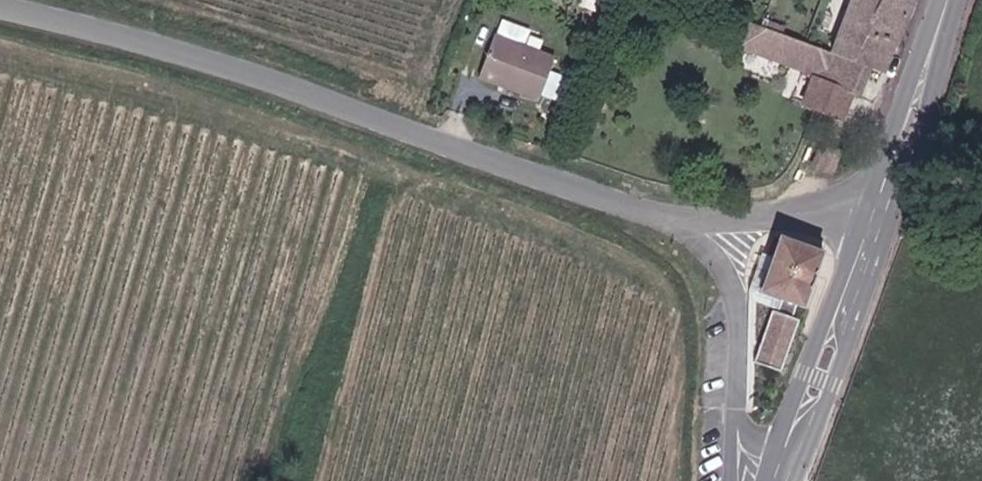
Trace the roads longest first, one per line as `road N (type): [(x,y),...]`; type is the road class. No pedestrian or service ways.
road 1 (unclassified): [(0,6),(182,52),(686,222)]
road 2 (tertiary): [(880,215),(788,455)]
road 3 (tertiary): [(951,0),(880,215)]
road 4 (unclassified): [(686,222),(729,275),(738,314),(736,416)]
road 5 (unclassified): [(686,222),(880,215)]

